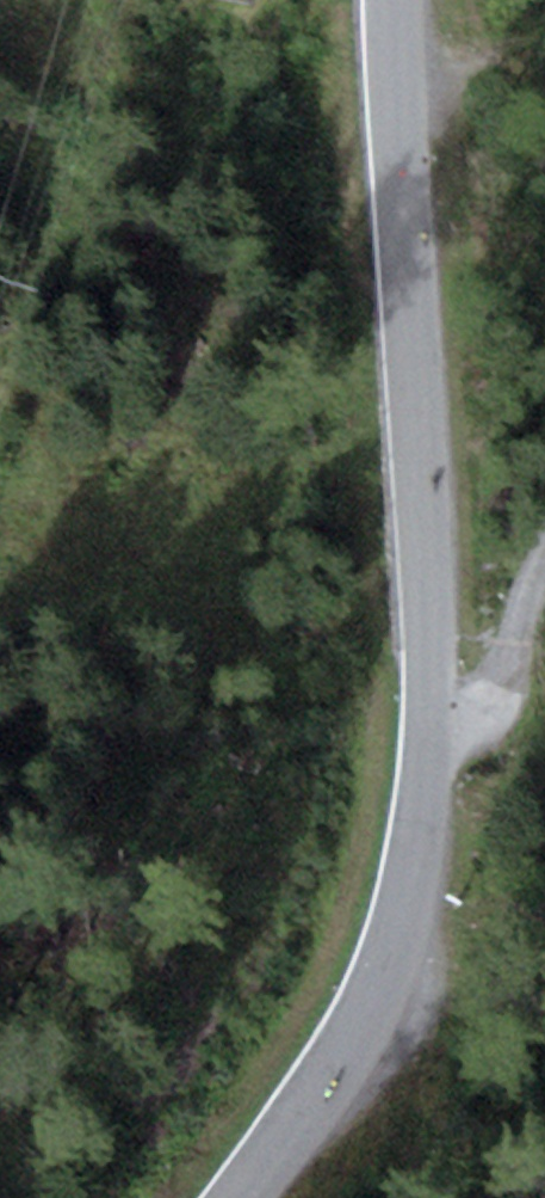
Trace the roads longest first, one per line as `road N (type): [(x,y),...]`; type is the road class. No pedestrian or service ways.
road 1 (secondary): [(248,1197),(383,972),(403,913),(429,739),(395,0)]
road 2 (track): [(429,739),(496,678),(525,569),(544,535)]

